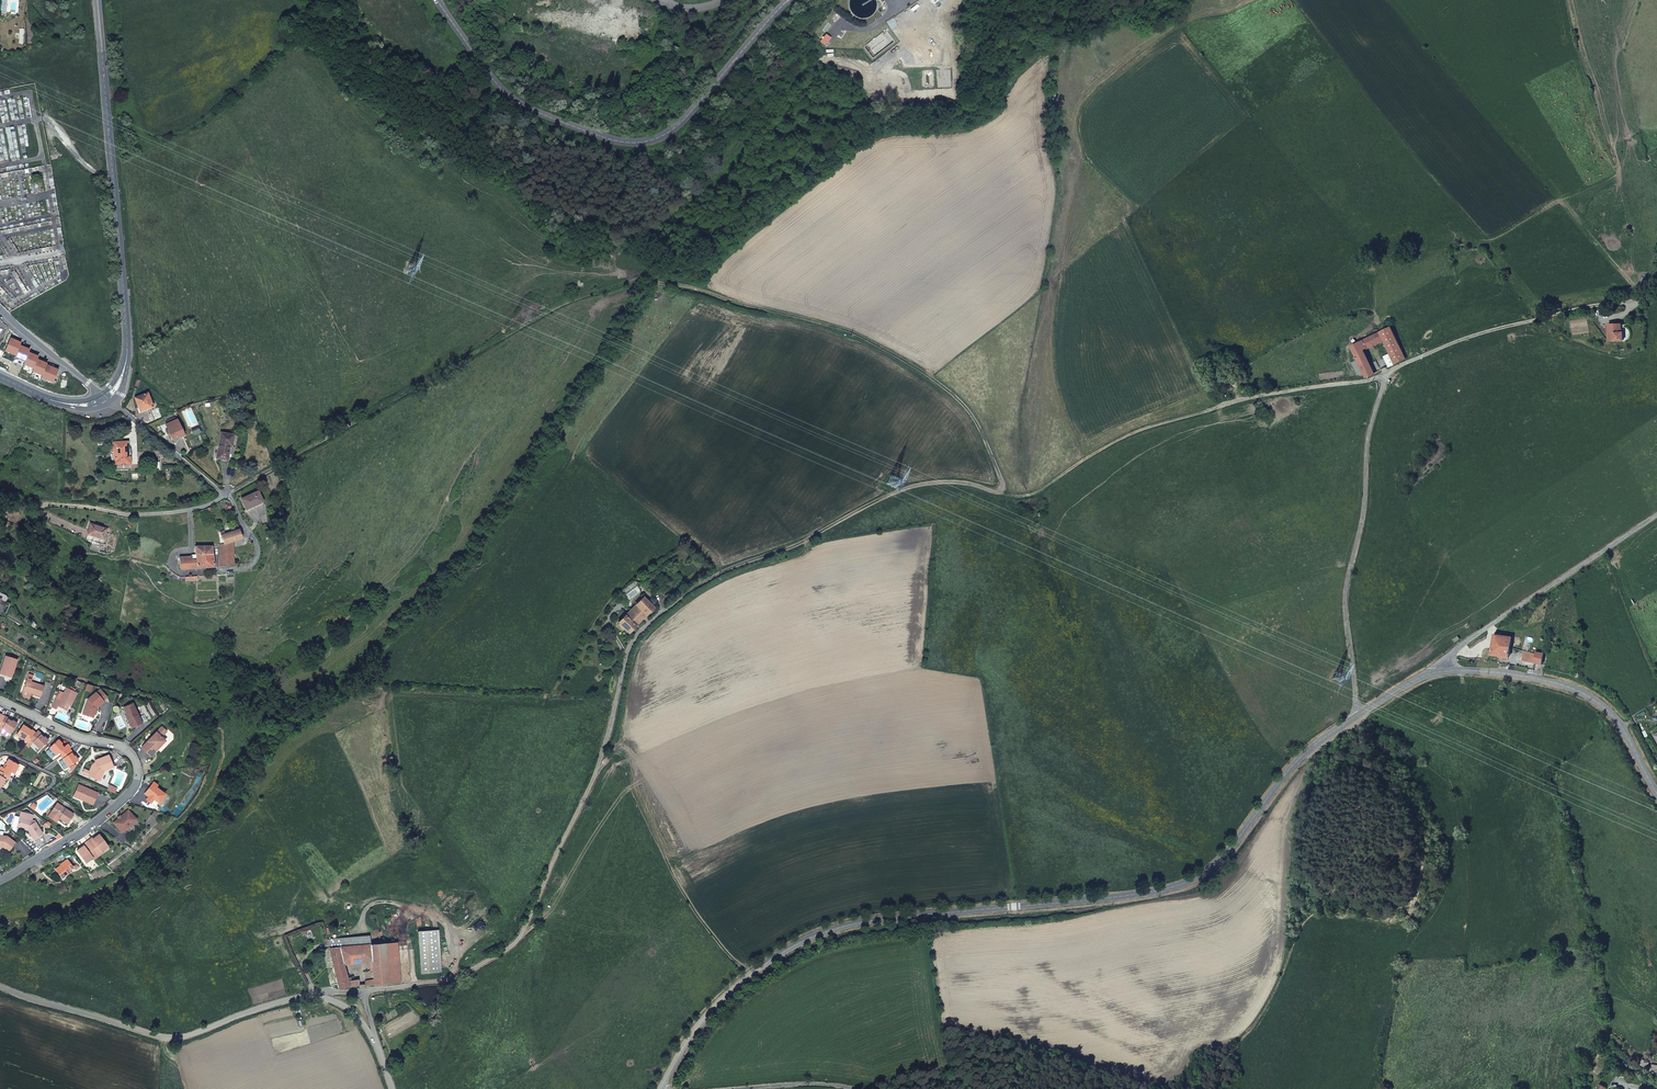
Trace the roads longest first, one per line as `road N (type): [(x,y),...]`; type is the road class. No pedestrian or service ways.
road 1 (track): [(1004,493),(972,415),(907,362),(847,331),(687,286),(636,281),(564,303),(226,495)]
road 2 (unclassified): [(1360,713),(1301,757),(1223,857),(1195,878),(1149,892),(885,919),(823,933),(730,992),(690,1037),(661,1088)]
road 3 (track): [(1656,294),(1472,337),(1368,381),(1244,399),(1155,425),(1032,494),(1004,493)]
road 4 (unclassified): [(665,609),(627,650),(598,765),(517,941),(449,980),(364,991)]
road 5 (secondary): [(789,0),(676,127),(634,143),(518,102),(437,0)]
road 6 (secondary): [(98,0),(127,343),(123,371),(106,395)]
road 7 (track): [(1004,493),(946,482),(899,492),(809,540),(712,577),(665,609)]
road 8 (residential): [(1386,374),(1369,434),(1345,596),(1360,713)]
road 9 (residential): [(0,881),(81,833),(138,778),(123,747),(74,736),(0,700)]
road 10 (unclassified): [(312,996),(172,1038),(0,987)]
road 11 (unclassified): [(1656,791),(1625,731),(1595,699),(1533,678),(1441,672)]
road 12 (residential): [(1656,516),(1459,647),(1441,672)]
road 13 (track): [(1585,899),(1606,1039),(1616,1059),(1656,1087)]
road 14 (residential): [(226,495),(106,395)]
road 15 (residential): [(106,395),(0,308)]
road 16 (track): [(0,638),(59,672),(118,690)]

